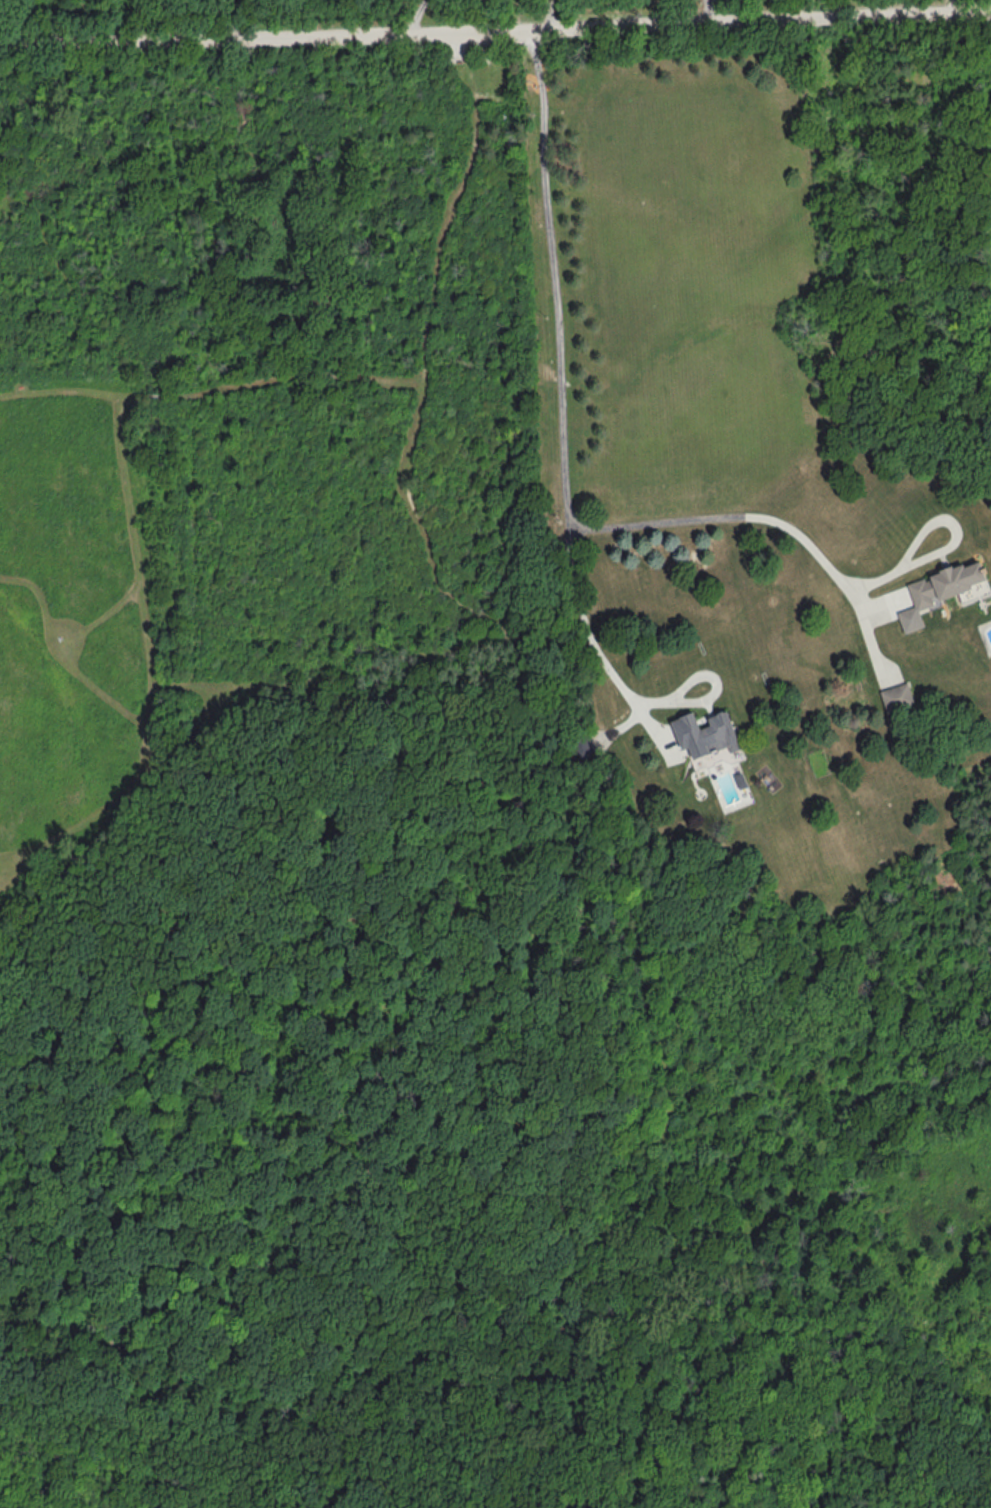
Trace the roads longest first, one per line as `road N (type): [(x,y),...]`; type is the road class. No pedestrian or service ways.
road 1 (residential): [(0,43),(990,11)]
road 2 (track): [(666,1140),(681,1238),(698,1248),(714,1245),(768,1221),(801,1185),(805,1167),(847,1111),(854,1083),(881,1052),(947,1035),(990,983)]

